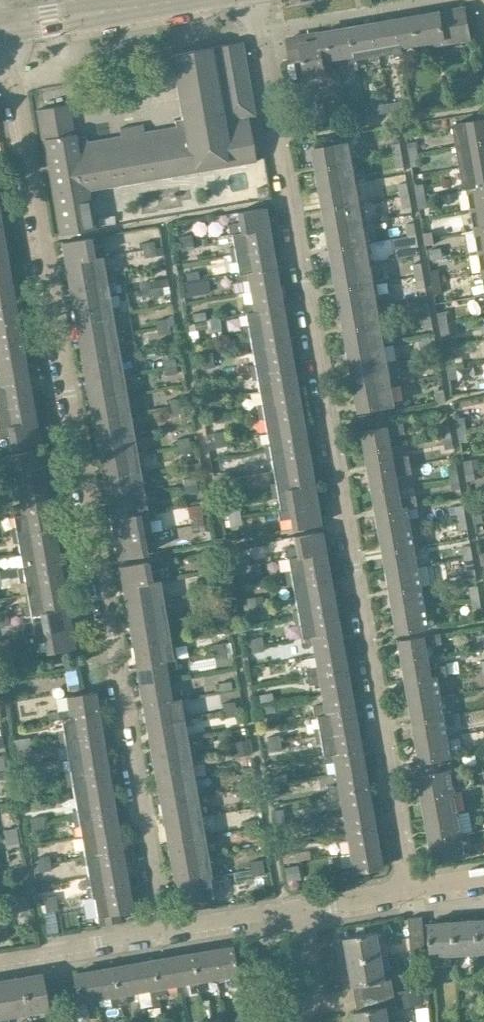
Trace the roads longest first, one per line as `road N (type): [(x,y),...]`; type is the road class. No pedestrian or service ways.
road 1 (residential): [(3,30),(163,930)]
road 2 (residential): [(413,891),(255,0)]
road 3 (tertiary): [(3,30),(181,0)]
road 4 (residential): [(0,957),(163,930)]
road 5 (residential): [(163,930),(301,910)]

